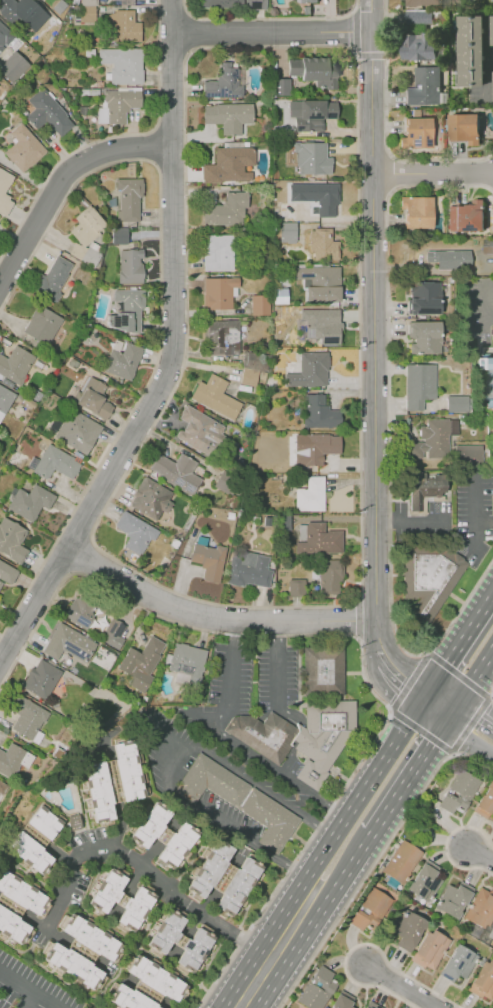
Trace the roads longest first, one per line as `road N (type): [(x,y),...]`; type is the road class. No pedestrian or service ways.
road 1 (residential): [(176,33),(170,152),(181,344),(165,386),(0,662)]
road 2 (tertiary): [(373,0),(376,639)]
road 3 (residential): [(71,545),(135,592),(189,613),(376,616)]
road 4 (residential): [(273,959),(108,846),(81,850),(41,932)]
road 5 (primary): [(425,697),(310,870),(301,915)]
road 6 (residential): [(170,152),(98,156),(66,178),(0,293)]
road 7 (residential): [(373,31),(176,33)]
road 8 (primary): [(373,833),(450,714)]
road 9 (primary): [(492,592),(425,697)]

